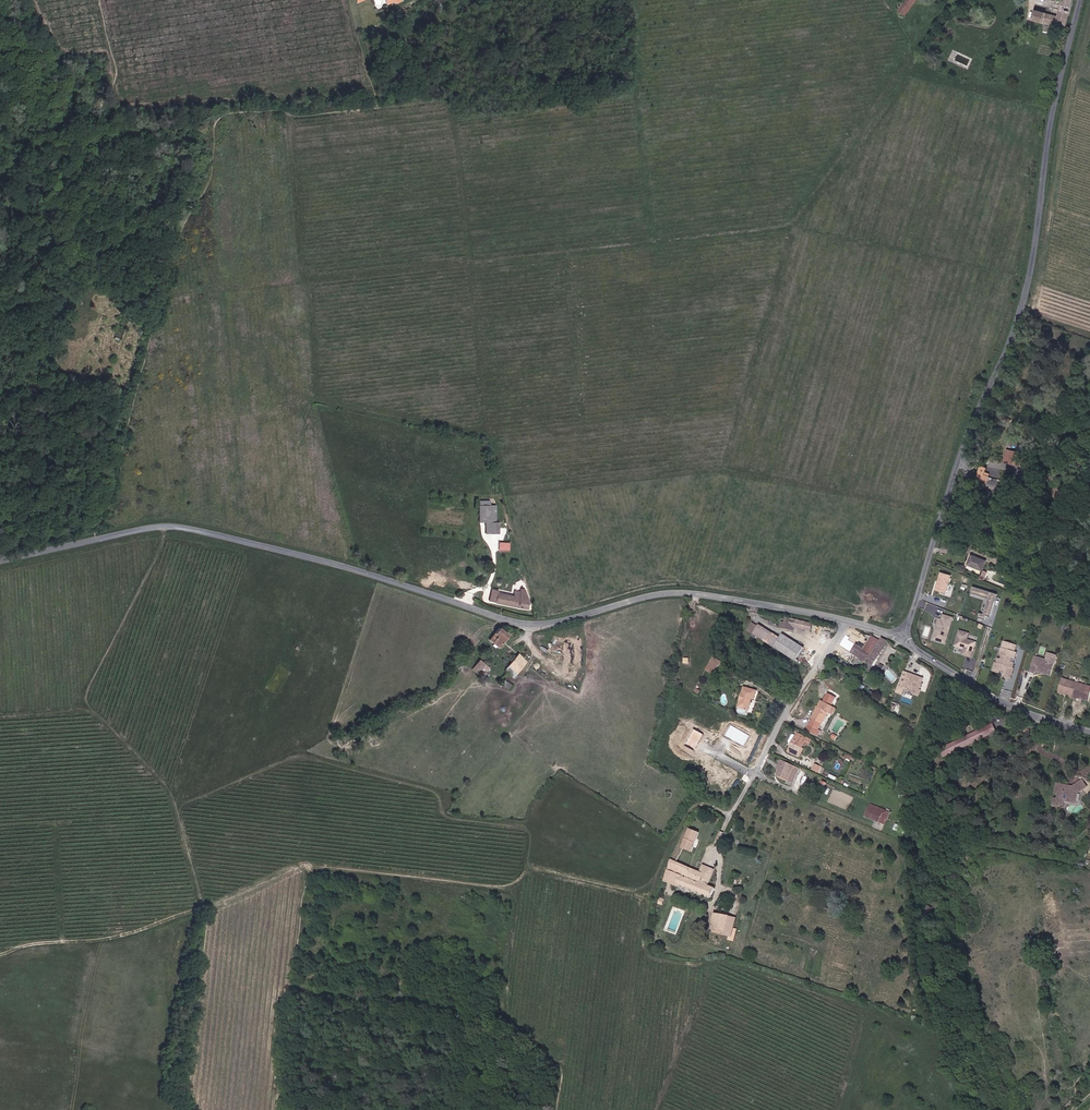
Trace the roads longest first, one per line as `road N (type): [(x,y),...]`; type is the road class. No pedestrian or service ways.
road 1 (track): [(486,430),(457,120),(445,97),(222,115),(212,125),(209,186),(183,229),(102,526),(166,514),(356,561),(315,415),(320,398)]
road 2 (track): [(1018,275),(904,616),(889,621),(689,584),(660,583),(541,613),(494,438),(486,430),(320,398),(305,282)]
road 3 (unclassified): [(900,638),(824,616),(689,593),(526,624),(331,563),(175,527),(0,562)]
road 4 (track): [(949,1),(792,226),(165,297)]
road 5 (track): [(0,949),(134,934),(307,866),(507,887),(517,900),(506,1017),(565,1058),(558,1109)]
road 6 (unclassified): [(1084,0),(1057,106),(1039,251),(900,638)]
road 7 (track): [(1042,103),(1018,275),(792,226),(916,70)]
road 8 (track): [(205,909),(168,787),(84,703),(170,526)]
road 9 (track): [(508,491),(726,471),(936,509)]
road 10 (track): [(659,1109),(717,961),(653,955),(646,945),(651,893),(694,808),(707,805),(731,817)]
road 11 (track): [(792,226),(726,471)]
road 12 (track): [(654,243),(634,0)]
road 13 (track): [(670,849),(560,780),(532,810),(525,874)]
road 14 (residential): [(1089,732),(1007,705),(900,638)]
road 15 (track): [(564,253),(586,418)]
road 16 (track): [(651,893),(538,868),(507,887)]
road 17 (track): [(916,70),(1042,103)]

